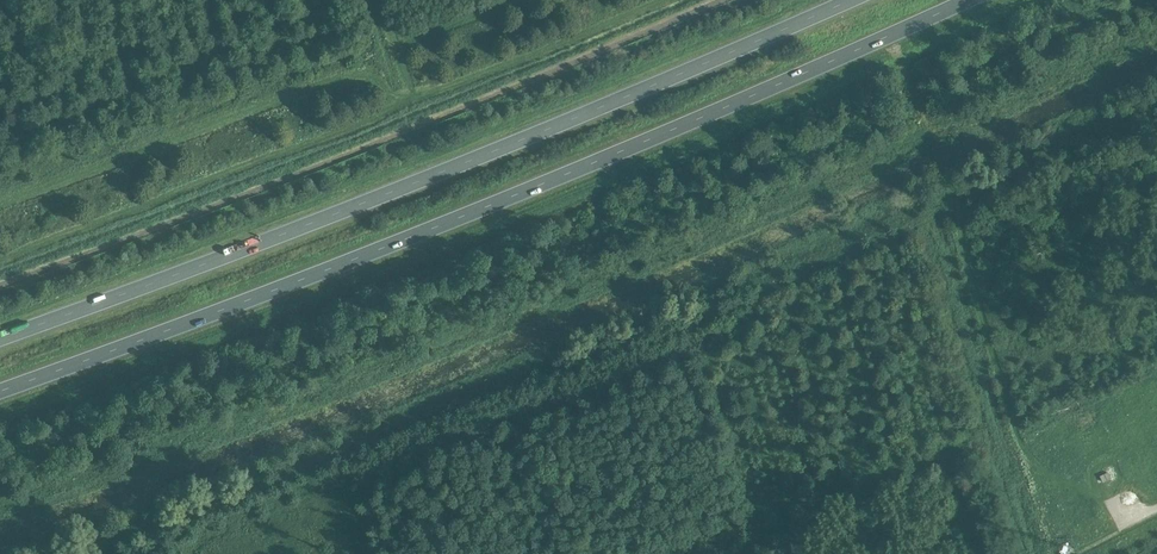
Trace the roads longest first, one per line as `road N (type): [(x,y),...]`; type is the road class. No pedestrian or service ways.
road 1 (trunk): [(0,391),(457,220),(970,0)]
road 2 (trunk): [(852,0),(436,175),(0,340)]

